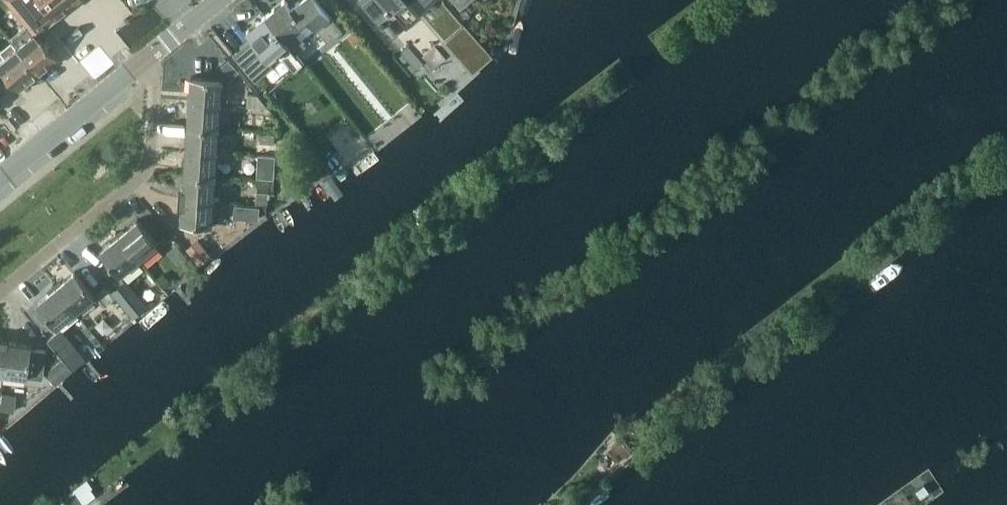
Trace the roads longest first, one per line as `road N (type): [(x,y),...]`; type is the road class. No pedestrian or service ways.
road 1 (residential): [(0,293),(147,171),(155,79),(142,63)]
road 2 (residential): [(0,179),(142,63)]

